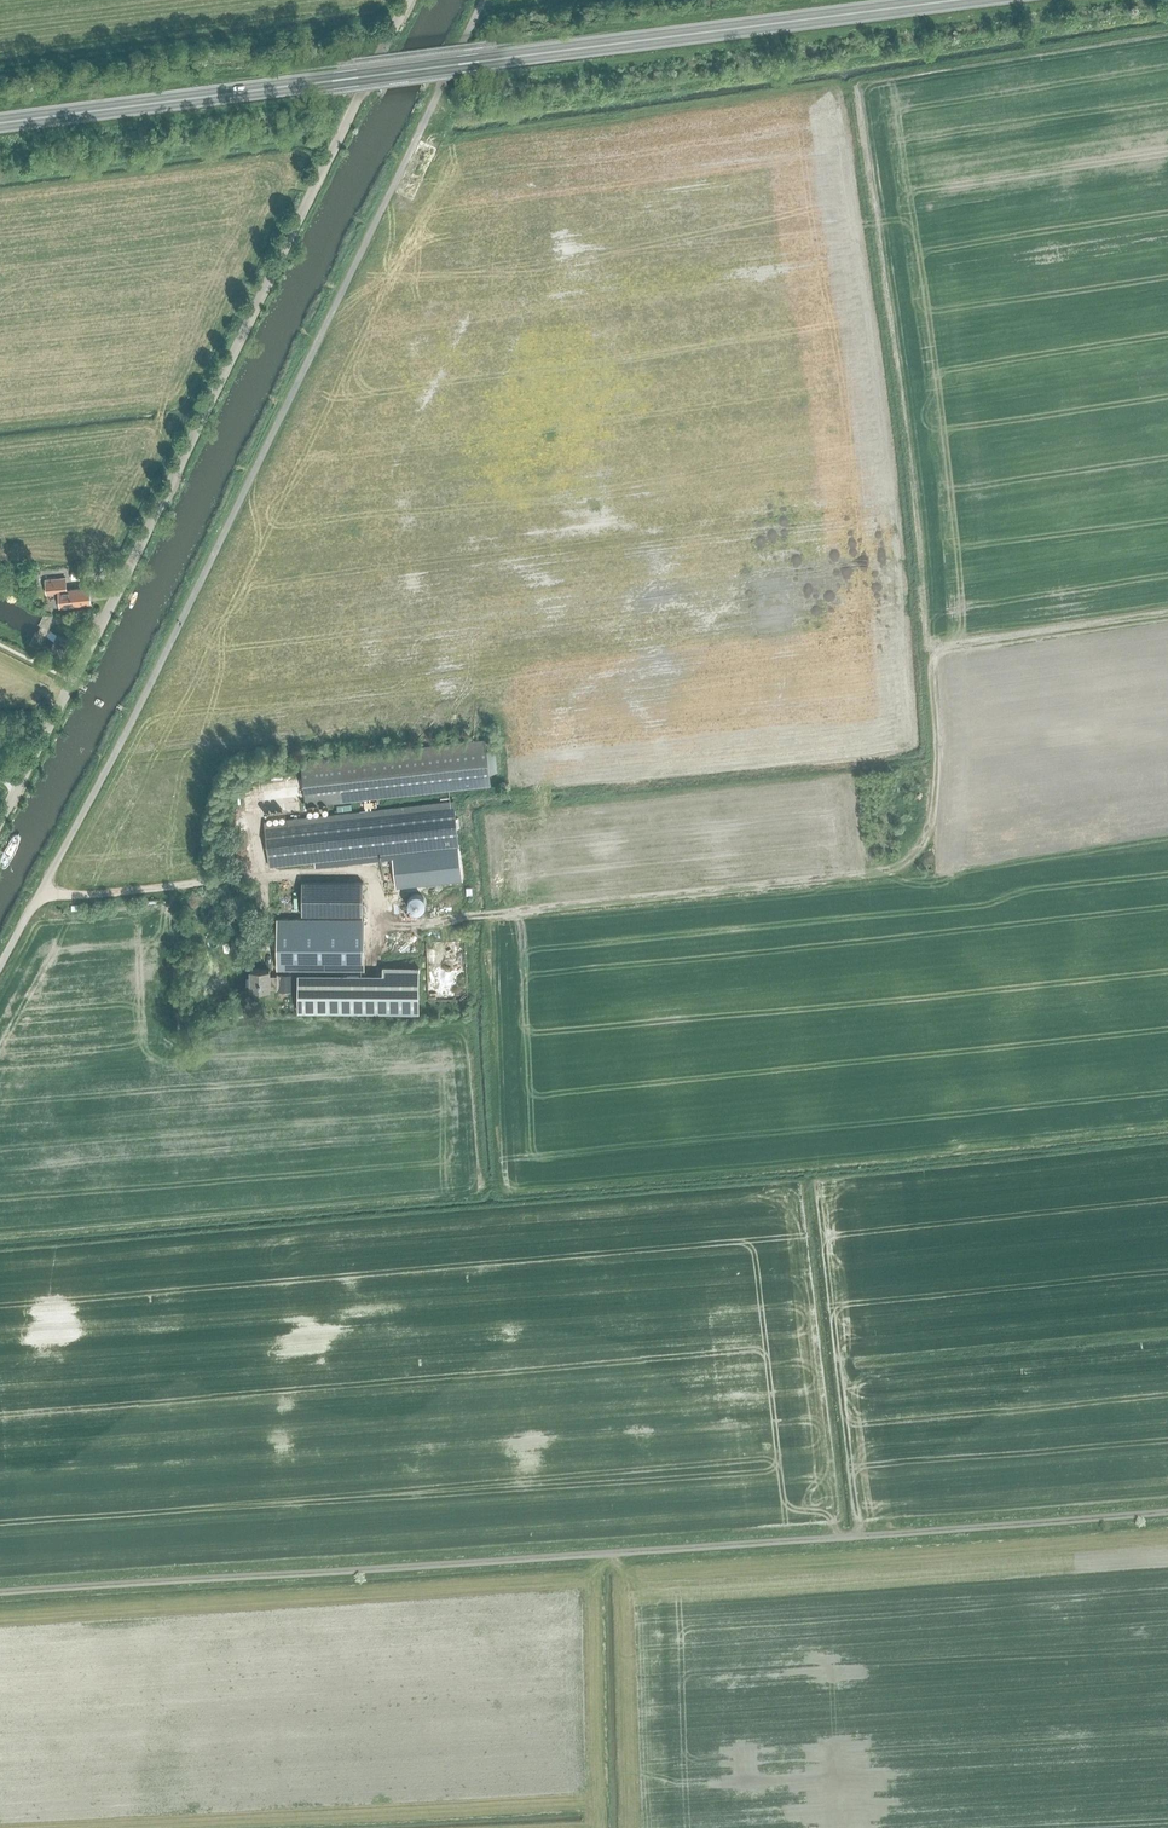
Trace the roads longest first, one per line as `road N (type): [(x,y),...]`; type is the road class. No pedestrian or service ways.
road 1 (track): [(0,1594),(1167,1511)]
road 2 (unclassified): [(0,967),(134,716),(483,0)]
road 3 (trunk): [(0,122),(964,0)]
road 4 (unclassified): [(0,821),(408,0)]

